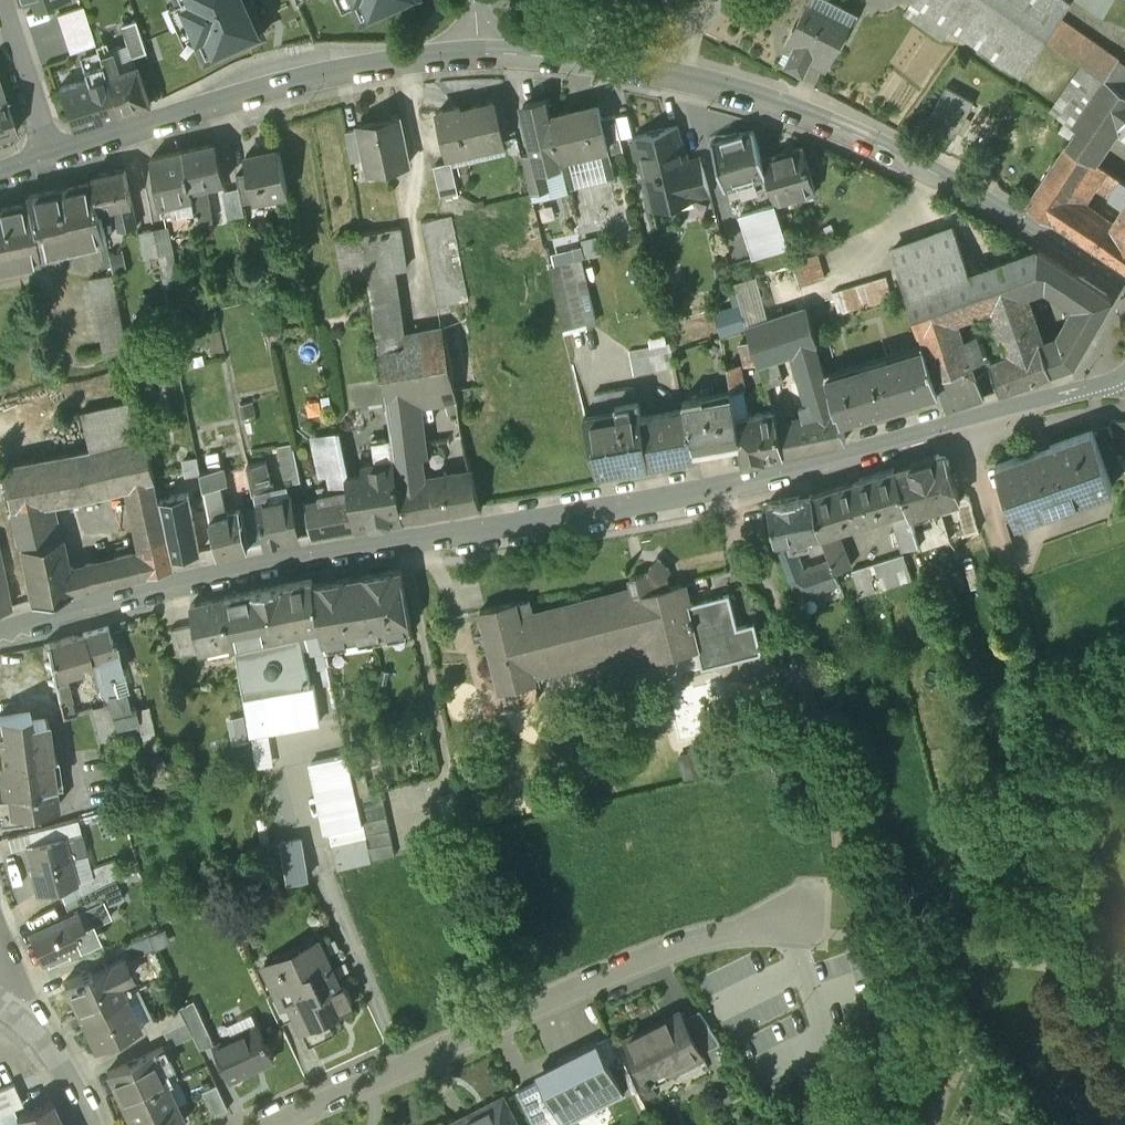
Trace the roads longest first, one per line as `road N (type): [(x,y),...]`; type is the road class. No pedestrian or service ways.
road 1 (residential): [(0,631),(294,554),(713,488),(1124,374)]
road 2 (residential): [(1124,288),(906,154),(817,117),(669,70),(482,51)]
road 3 (residential): [(275,1124),(690,935),(801,927)]
road 4 (residential): [(482,51),(289,84),(53,152)]
road 5 (residential): [(53,152),(0,0)]
road 6 (residential): [(93,1124),(27,1011)]

